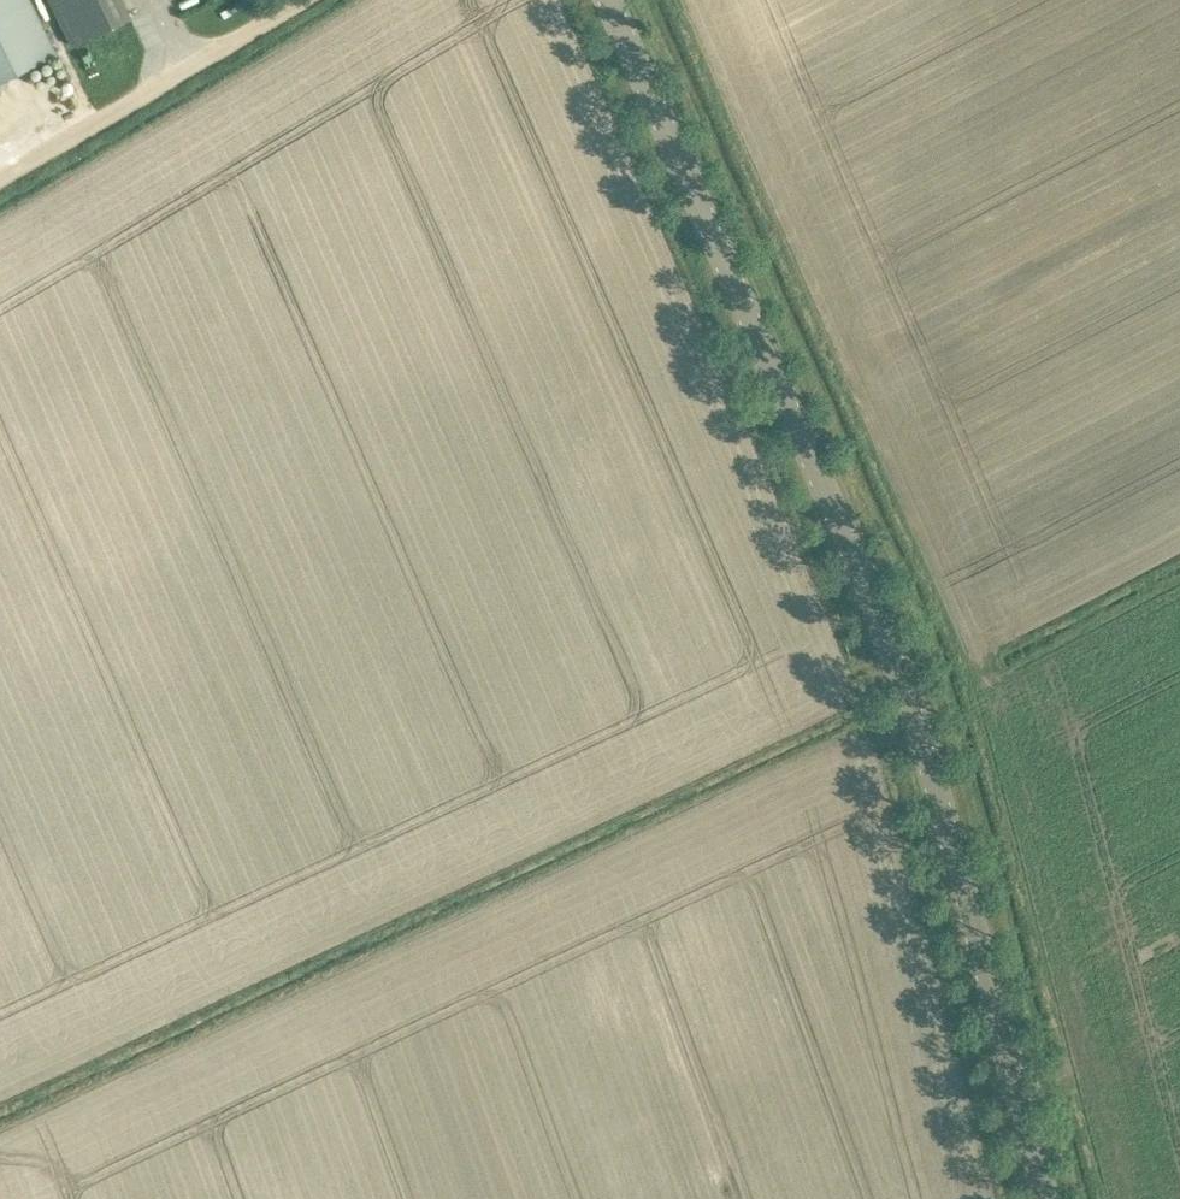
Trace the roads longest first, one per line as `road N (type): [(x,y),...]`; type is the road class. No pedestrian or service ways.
road 1 (tertiary): [(1044,1198),(910,687),(609,0)]
road 2 (track): [(0,181),(305,0)]

